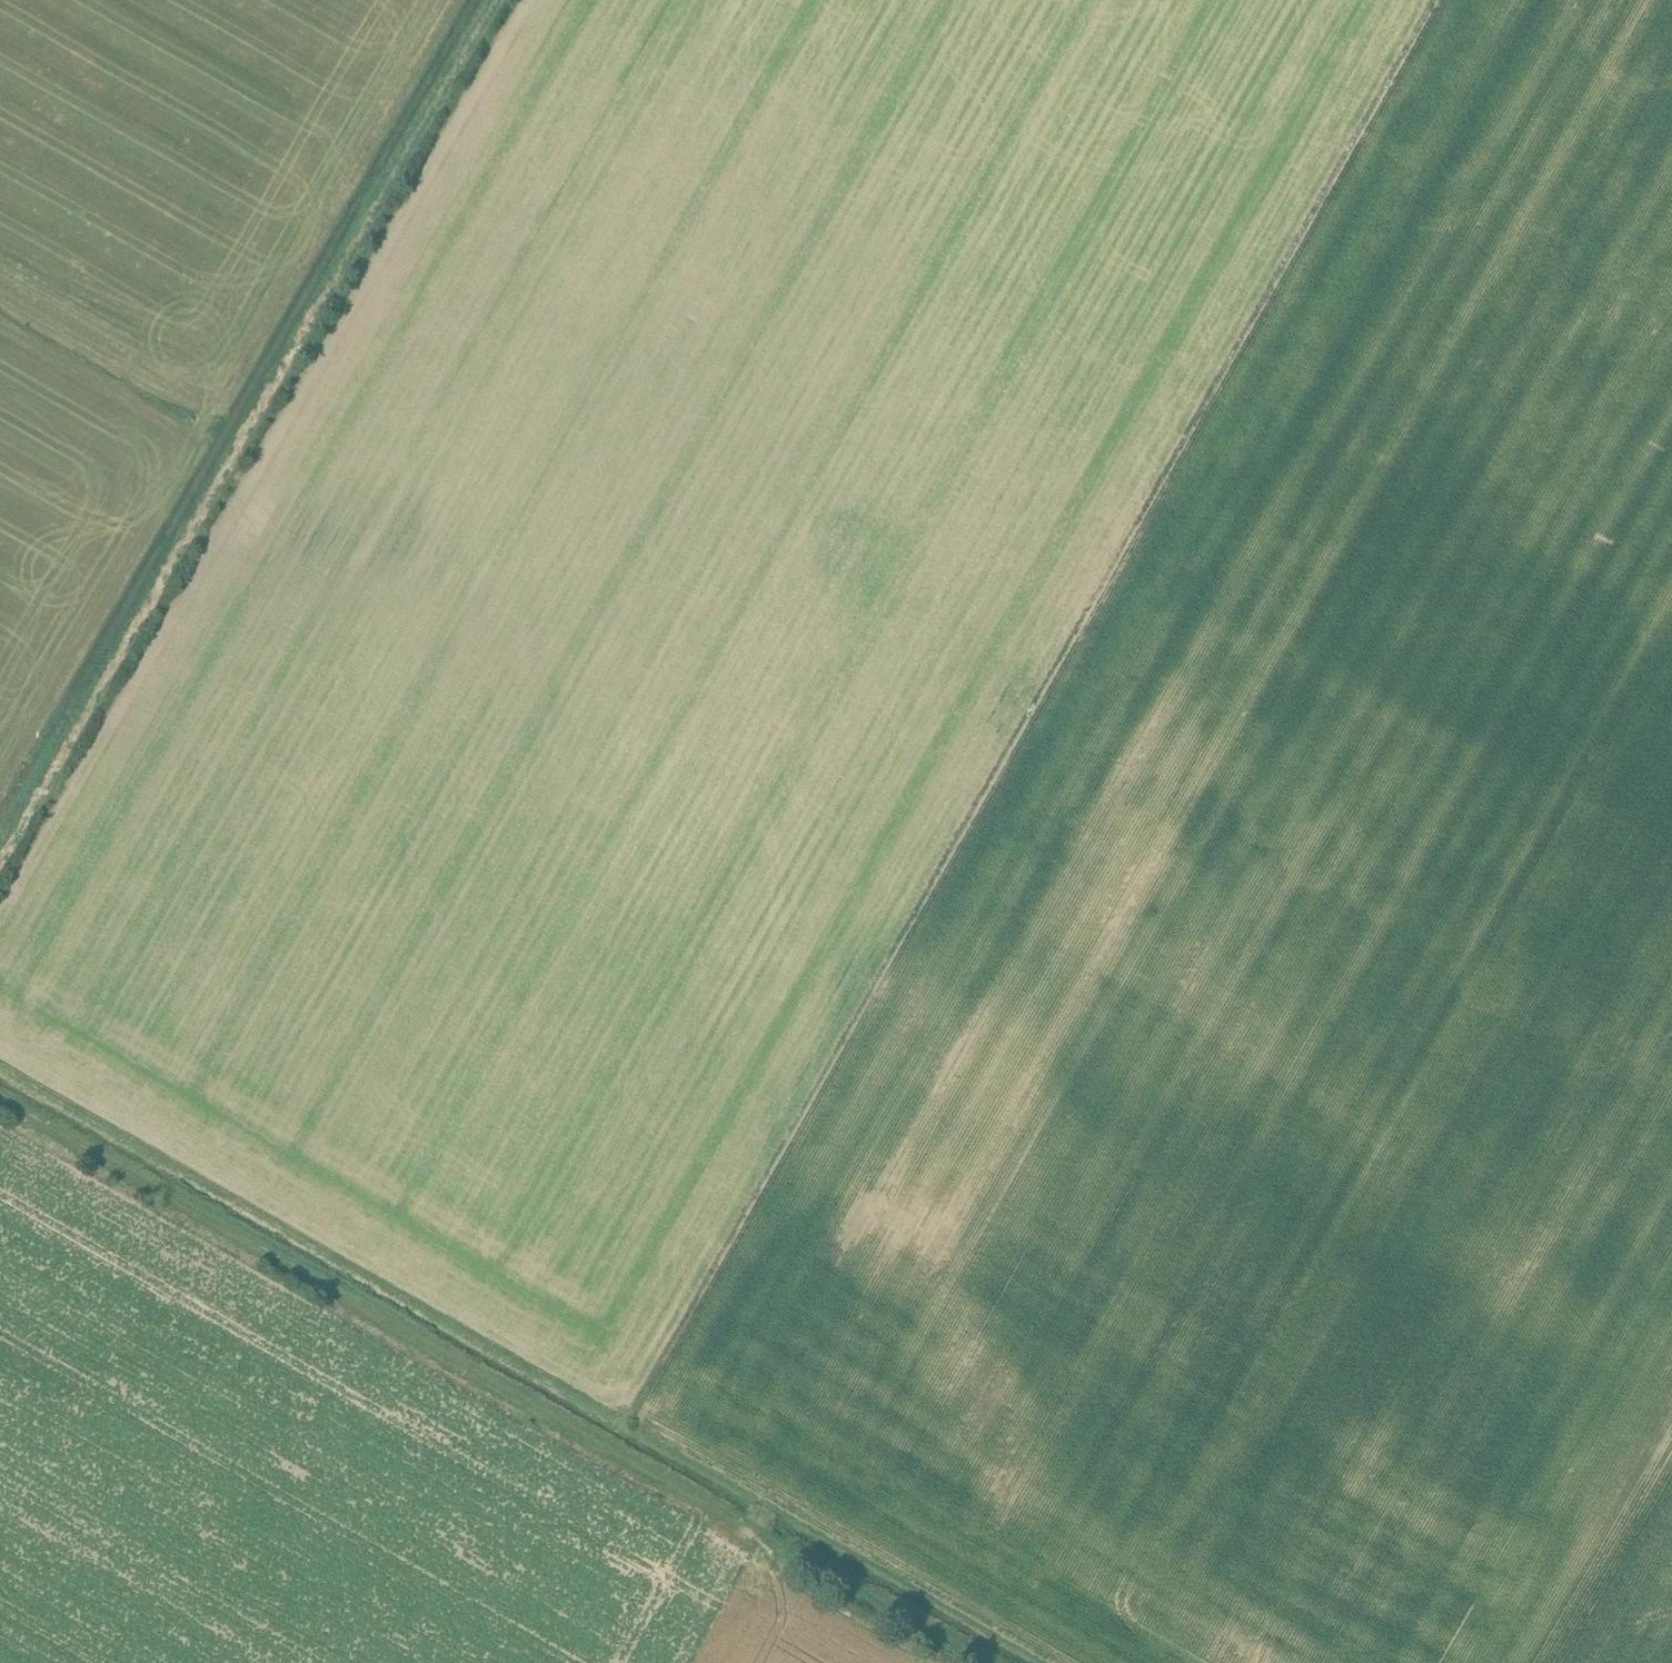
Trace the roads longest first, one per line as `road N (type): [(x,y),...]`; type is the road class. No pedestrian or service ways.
road 1 (track): [(985,1662),(0,1104)]

